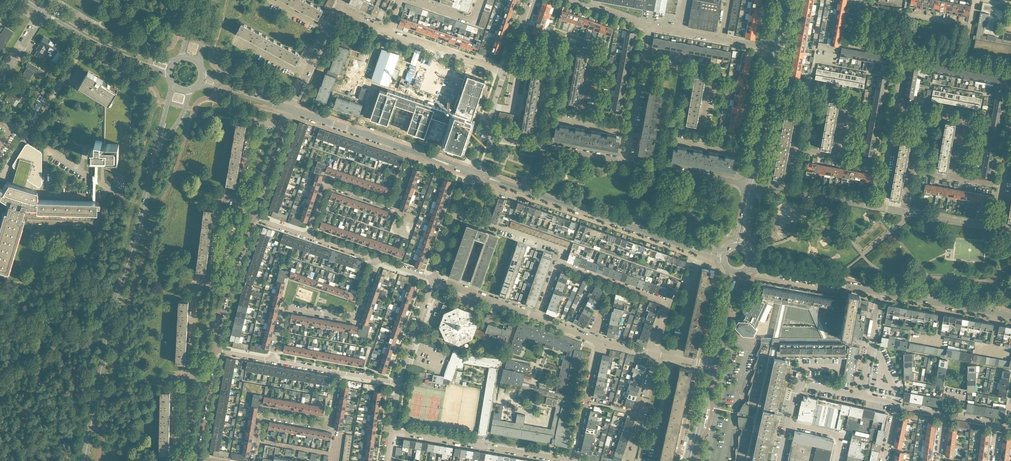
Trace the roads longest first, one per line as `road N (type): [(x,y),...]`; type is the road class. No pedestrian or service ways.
road 1 (tertiary): [(84,460),(156,151)]
road 2 (residential): [(692,248),(470,172)]
road 3 (unclassified): [(271,360),(286,309),(355,317),(375,259)]
road 4 (unclassified): [(309,236),(328,185),(394,206),(414,152)]
road 5 (residential): [(566,460),(392,430)]
road 6 (residential): [(654,354),(662,301),(558,264)]
road 7 (residential): [(254,460),(264,416),(329,425),(339,373)]
road 8 (residential): [(780,460),(798,383),(861,396)]
road 9 (tertiary): [(43,12),(168,75)]
road 10 (tertiary): [(174,62),(109,43),(47,6)]
road 11 (residential): [(835,156),(845,97),(772,85)]
road 12 (residential): [(414,152),(290,109)]
road 13 (residential): [(1010,316),(881,292)]
road 14 (residential): [(583,108),(591,55),(516,39)]
road 15 (residential): [(558,264),(558,247),(456,212)]
road 16 (residential): [(747,185),(625,162)]
road 17 (unclassified): [(233,272),(212,263),(221,200),(257,207)]
road 18 (residential): [(953,177),(959,120),(895,106)]
road 19 (residential): [(504,72),(388,32)]
road 20 (residential): [(701,130),(709,76),(643,62)]
road 21 (unclassified): [(574,460),(599,342)]

